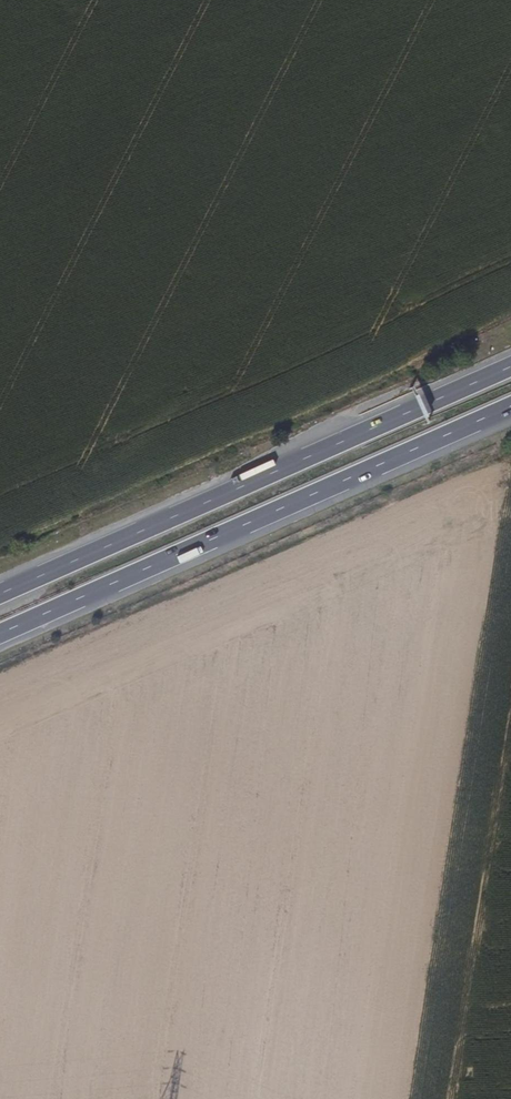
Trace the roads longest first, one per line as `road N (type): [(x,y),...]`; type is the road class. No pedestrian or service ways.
road 1 (trunk): [(510,365),(0,595)]
road 2 (trunk): [(0,630),(510,404)]

